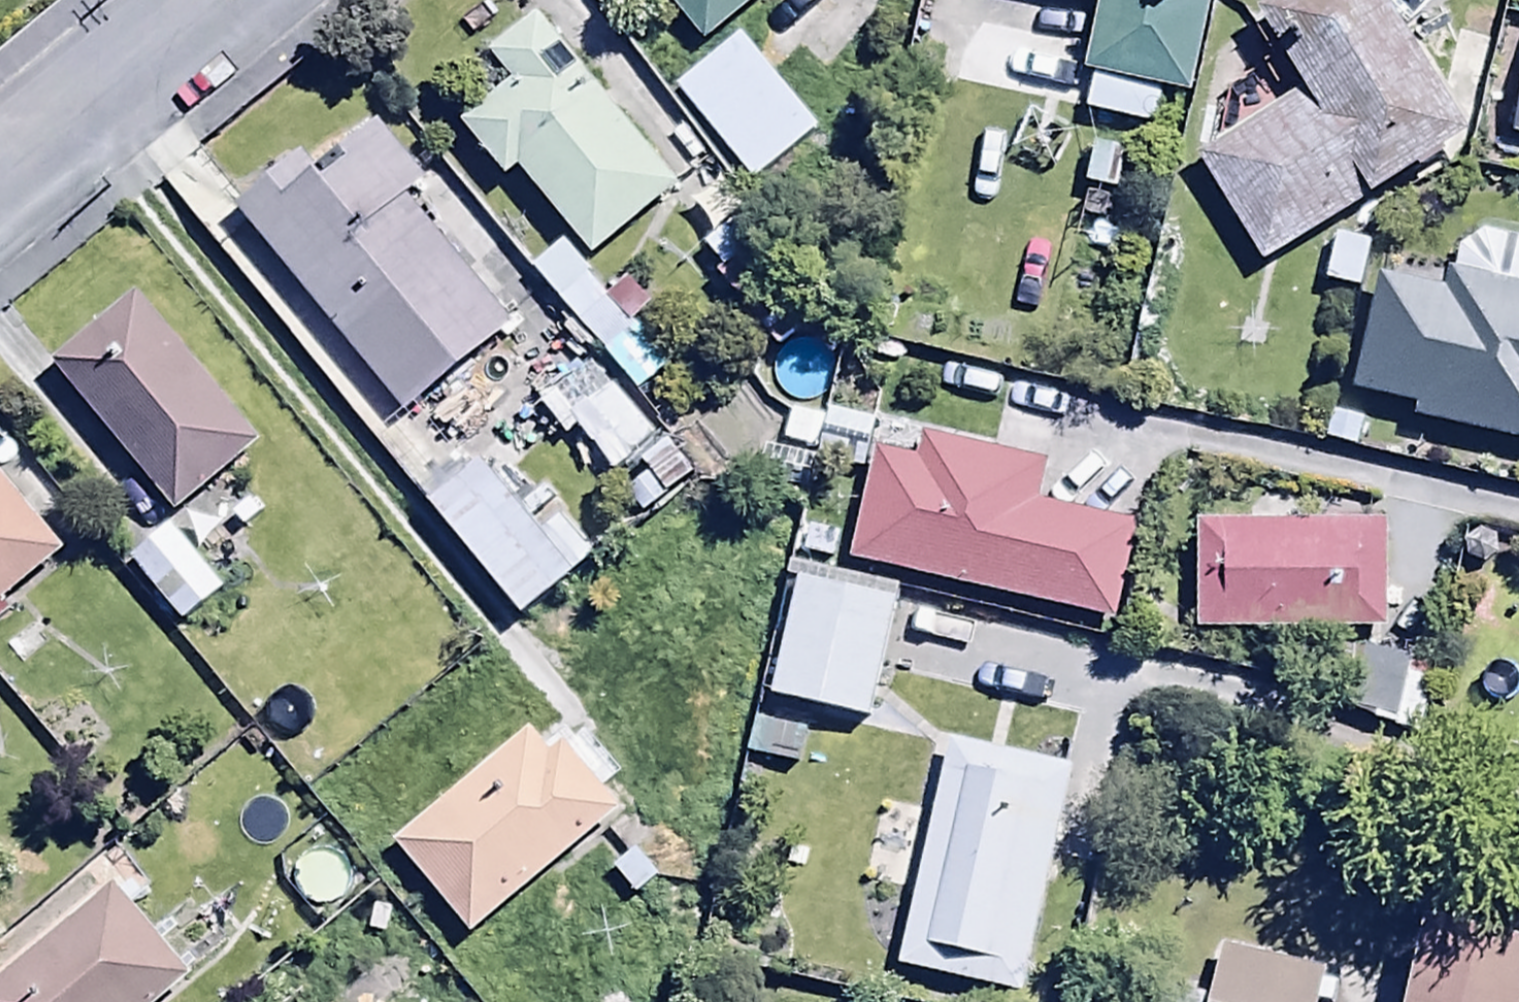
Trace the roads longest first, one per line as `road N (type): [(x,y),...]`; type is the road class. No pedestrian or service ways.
road 1 (residential): [(211,0),(0,171)]

